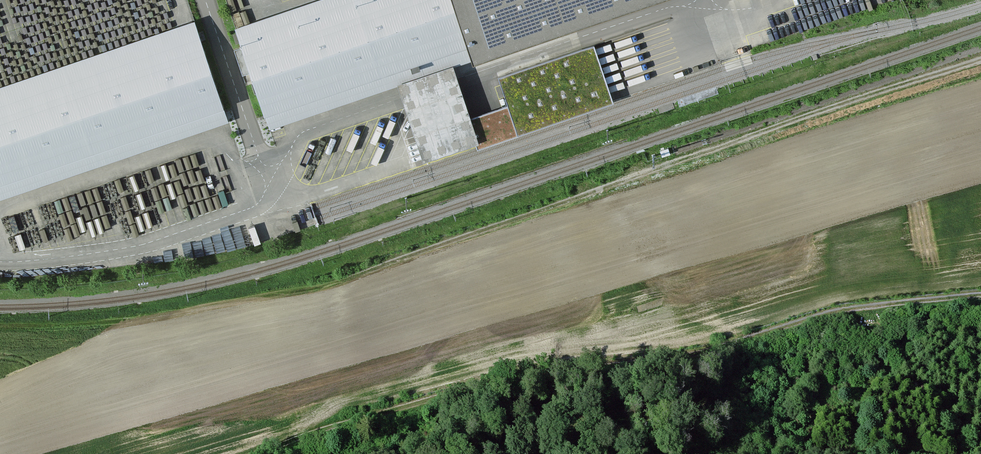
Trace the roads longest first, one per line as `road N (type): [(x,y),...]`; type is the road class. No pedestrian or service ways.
road 1 (track): [(980,296),(838,311),(682,356),(505,380),(257,453)]
road 2 (track): [(980,60),(353,277)]

